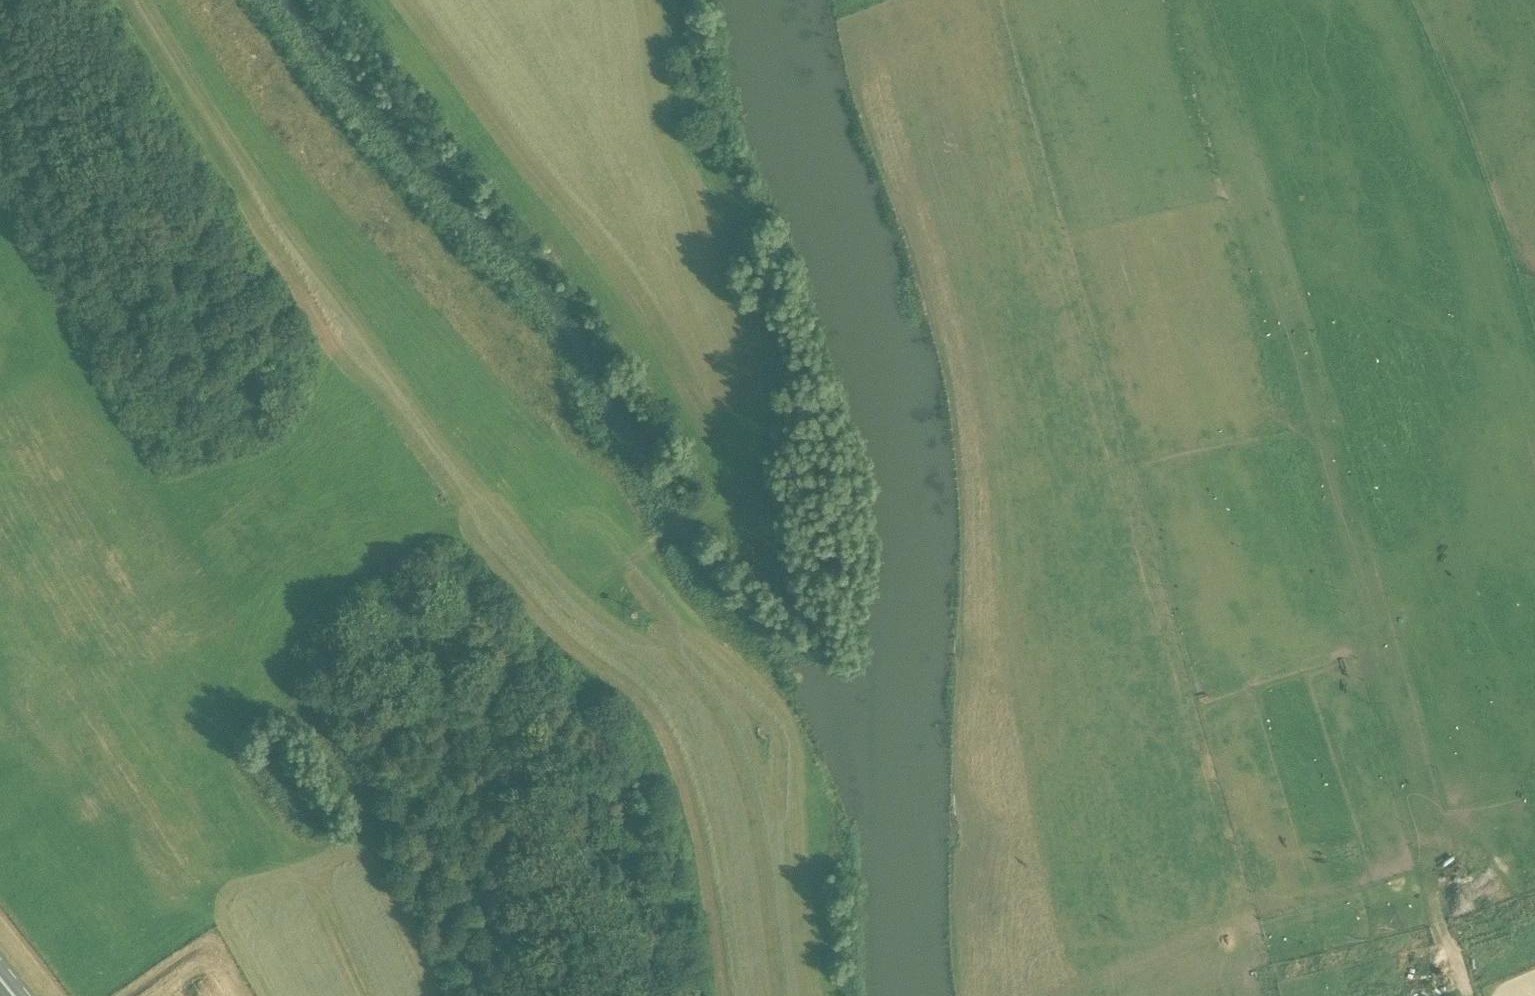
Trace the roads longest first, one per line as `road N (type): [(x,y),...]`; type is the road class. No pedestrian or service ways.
road 1 (track): [(579,627),(659,534),(714,516)]

